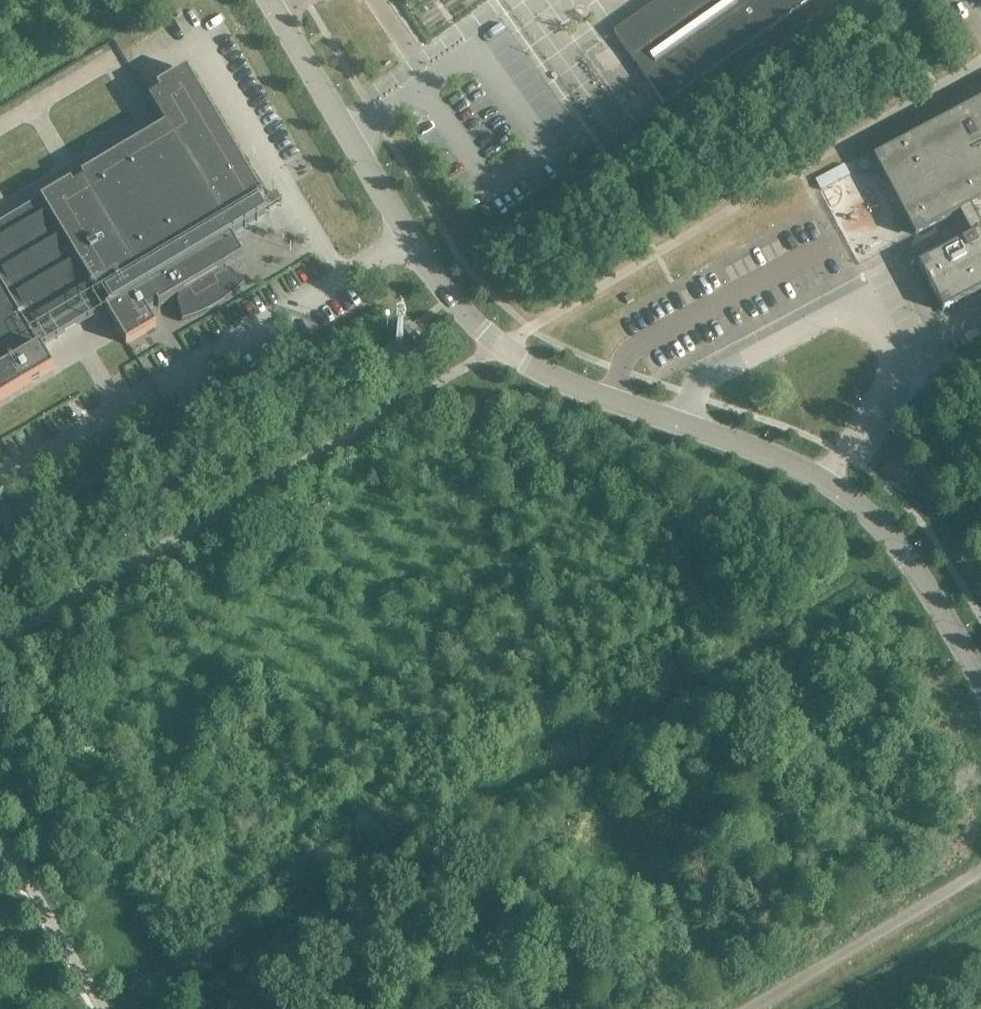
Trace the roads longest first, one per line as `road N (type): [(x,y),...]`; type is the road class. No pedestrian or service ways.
road 1 (unclassified): [(980,681),(907,558),(855,501),(780,458),(560,379),(513,354),(470,318),(417,250),(268,0)]

